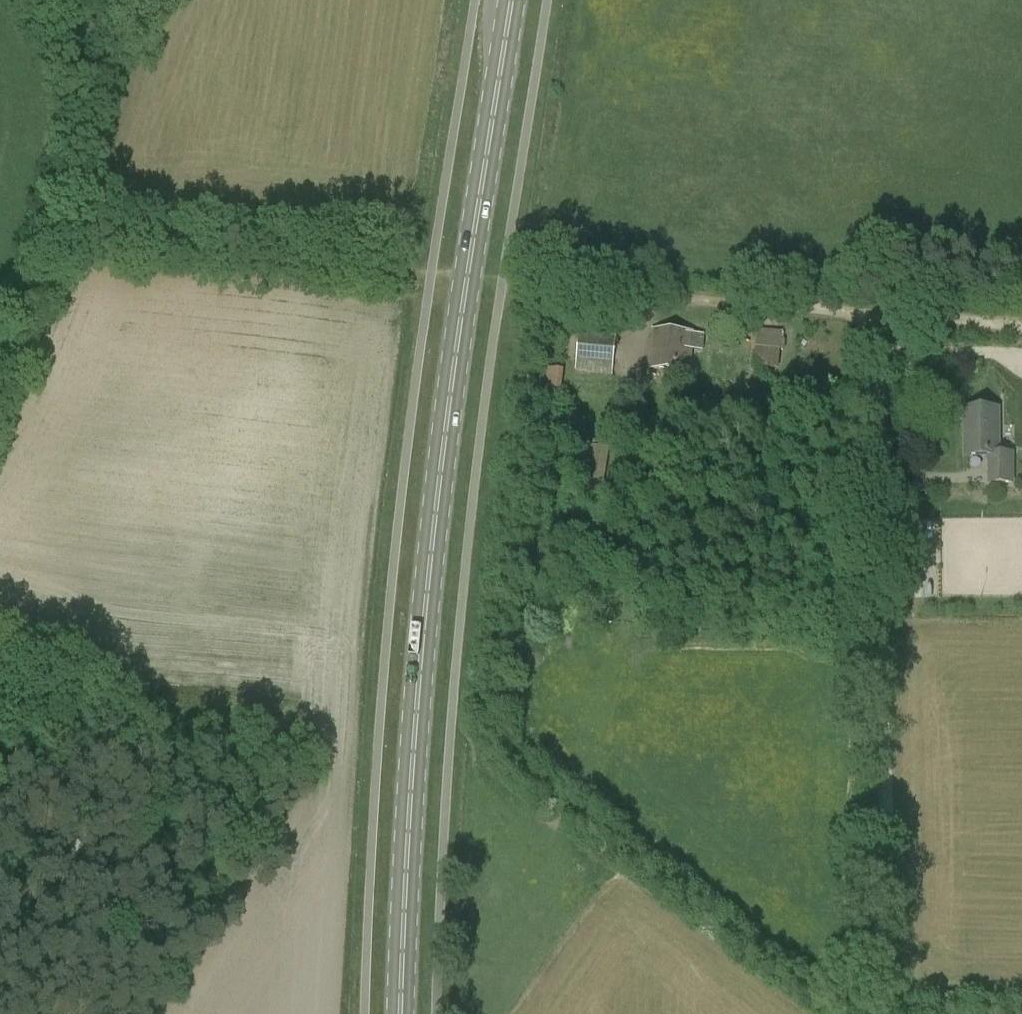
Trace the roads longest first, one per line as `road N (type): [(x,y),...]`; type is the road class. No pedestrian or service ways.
road 1 (primary): [(402,1013),(432,539),(513,0)]
road 2 (track): [(883,322),(882,1013)]
road 3 (track): [(0,388),(28,335),(55,251),(83,235),(396,274)]

